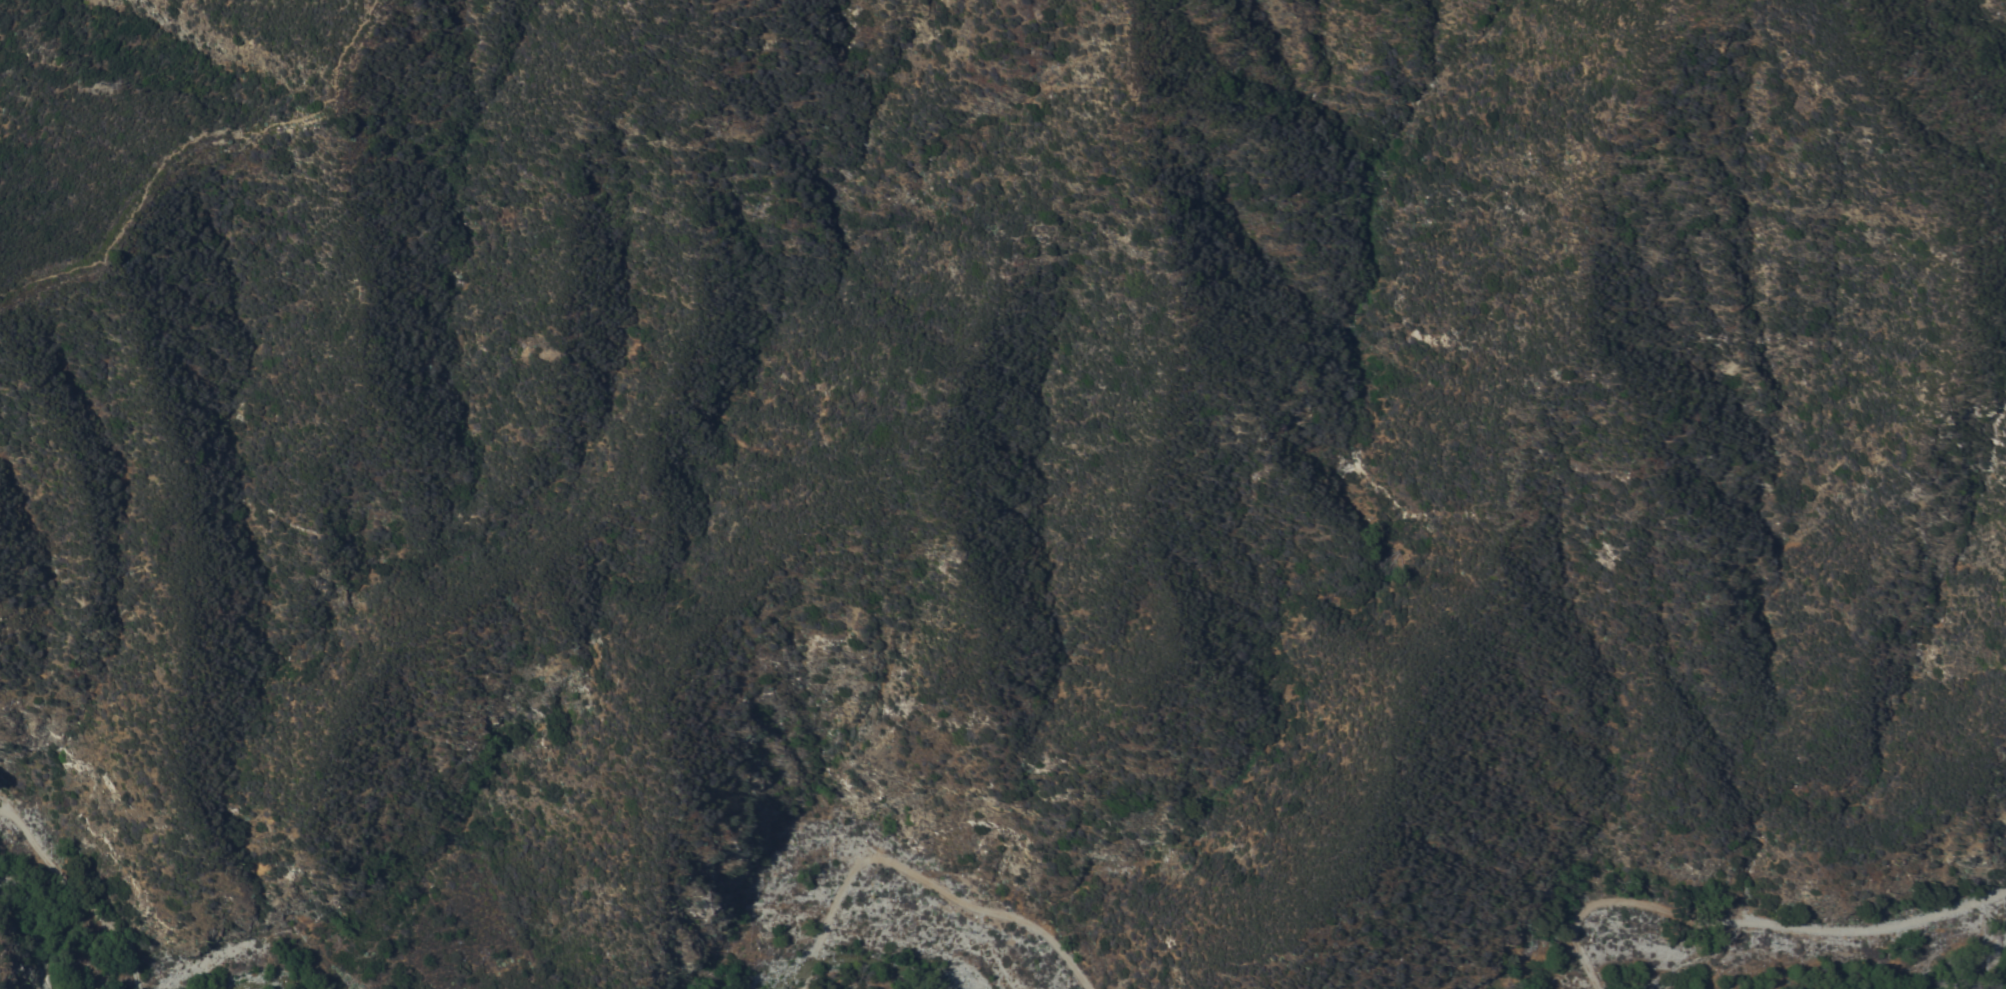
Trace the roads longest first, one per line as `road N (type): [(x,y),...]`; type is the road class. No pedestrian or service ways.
road 1 (track): [(2005,886),(1890,929),(1743,933),(1602,912),(1578,928),(1583,969),(1596,988)]
road 2 (track): [(1084,988),(1026,925),(958,907),(876,861),(854,870),(793,988)]
road 3 (track): [(136,988),(127,941),(80,902),(24,831),(0,821)]

